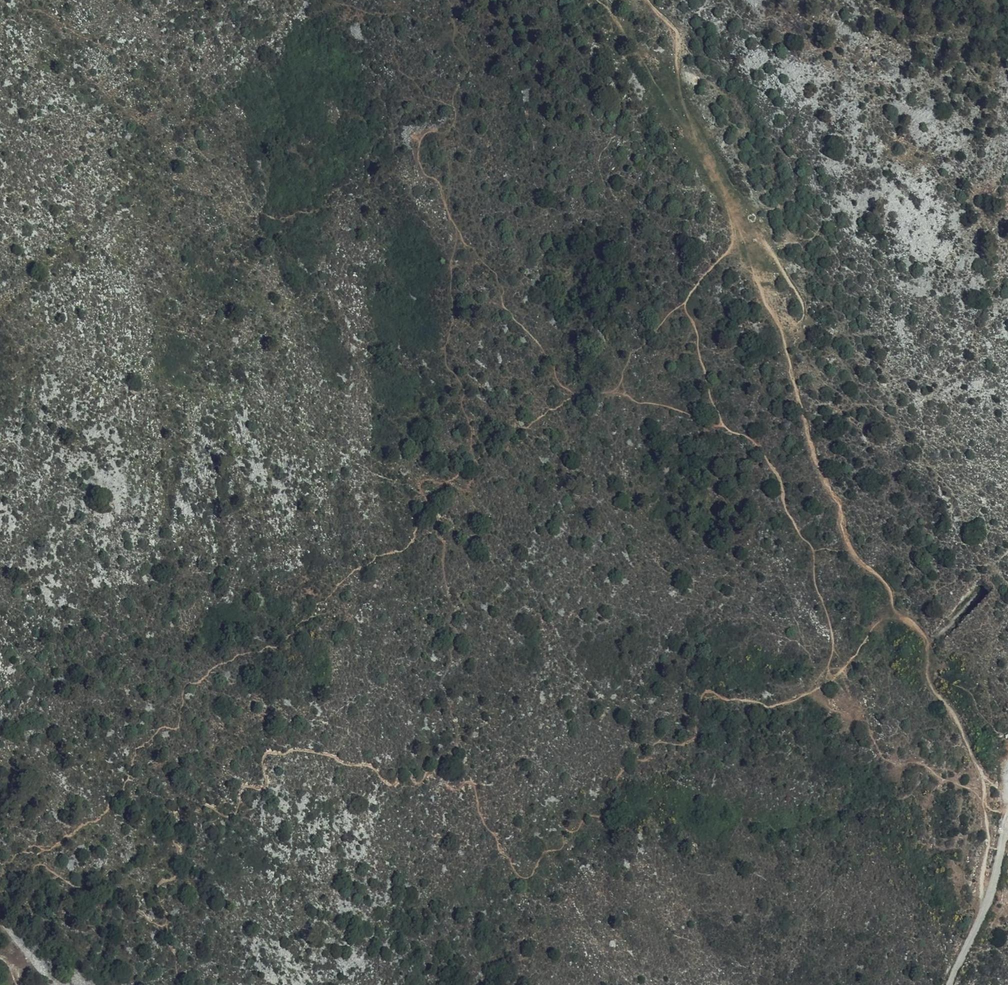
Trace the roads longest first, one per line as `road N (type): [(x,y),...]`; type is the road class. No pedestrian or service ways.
road 1 (unclassified): [(1007,828),(983,912),(949,984)]

